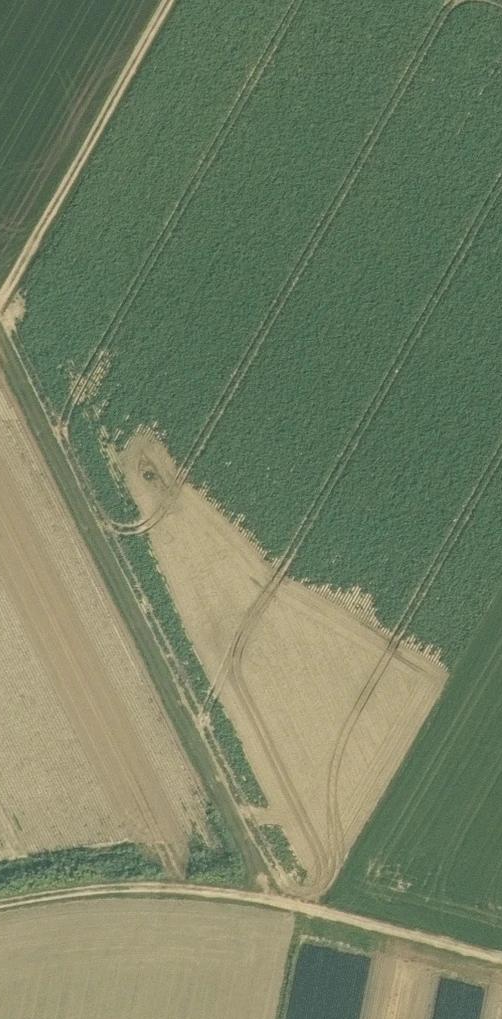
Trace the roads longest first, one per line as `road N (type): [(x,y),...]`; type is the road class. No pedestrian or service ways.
road 1 (track): [(0,904),(132,884),(302,904),(501,957)]
road 2 (track): [(0,294),(170,0)]

